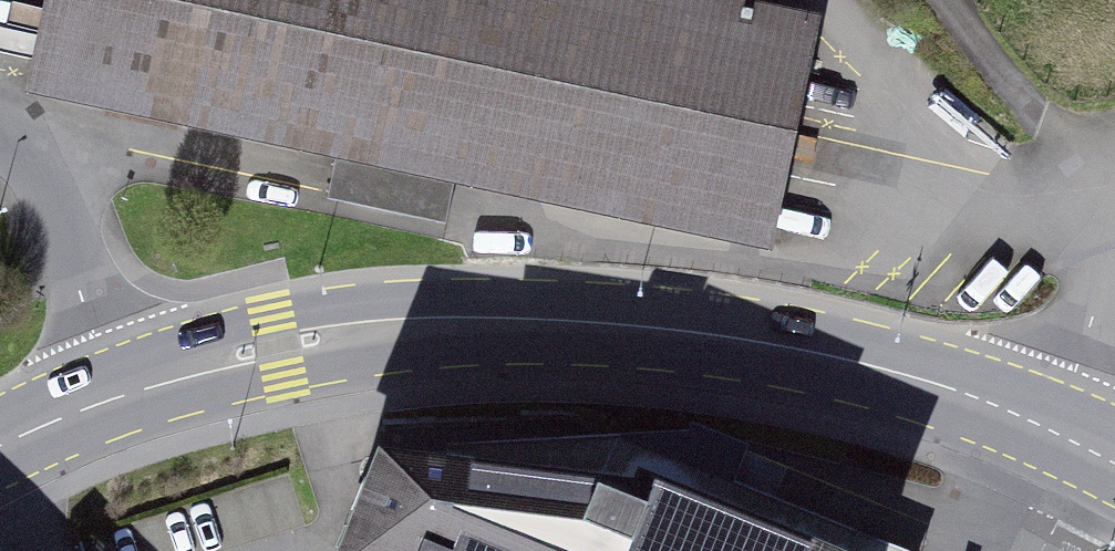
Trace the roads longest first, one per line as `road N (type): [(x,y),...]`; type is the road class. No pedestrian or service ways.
road 1 (primary): [(1055,430),(833,356),(578,321),(352,333),(196,368),(117,396)]
road 2 (residential): [(117,396),(36,172),(0,122)]
road 3 (unclassified): [(1055,430),(1114,230)]
road 4 (primary): [(117,396),(0,448)]

